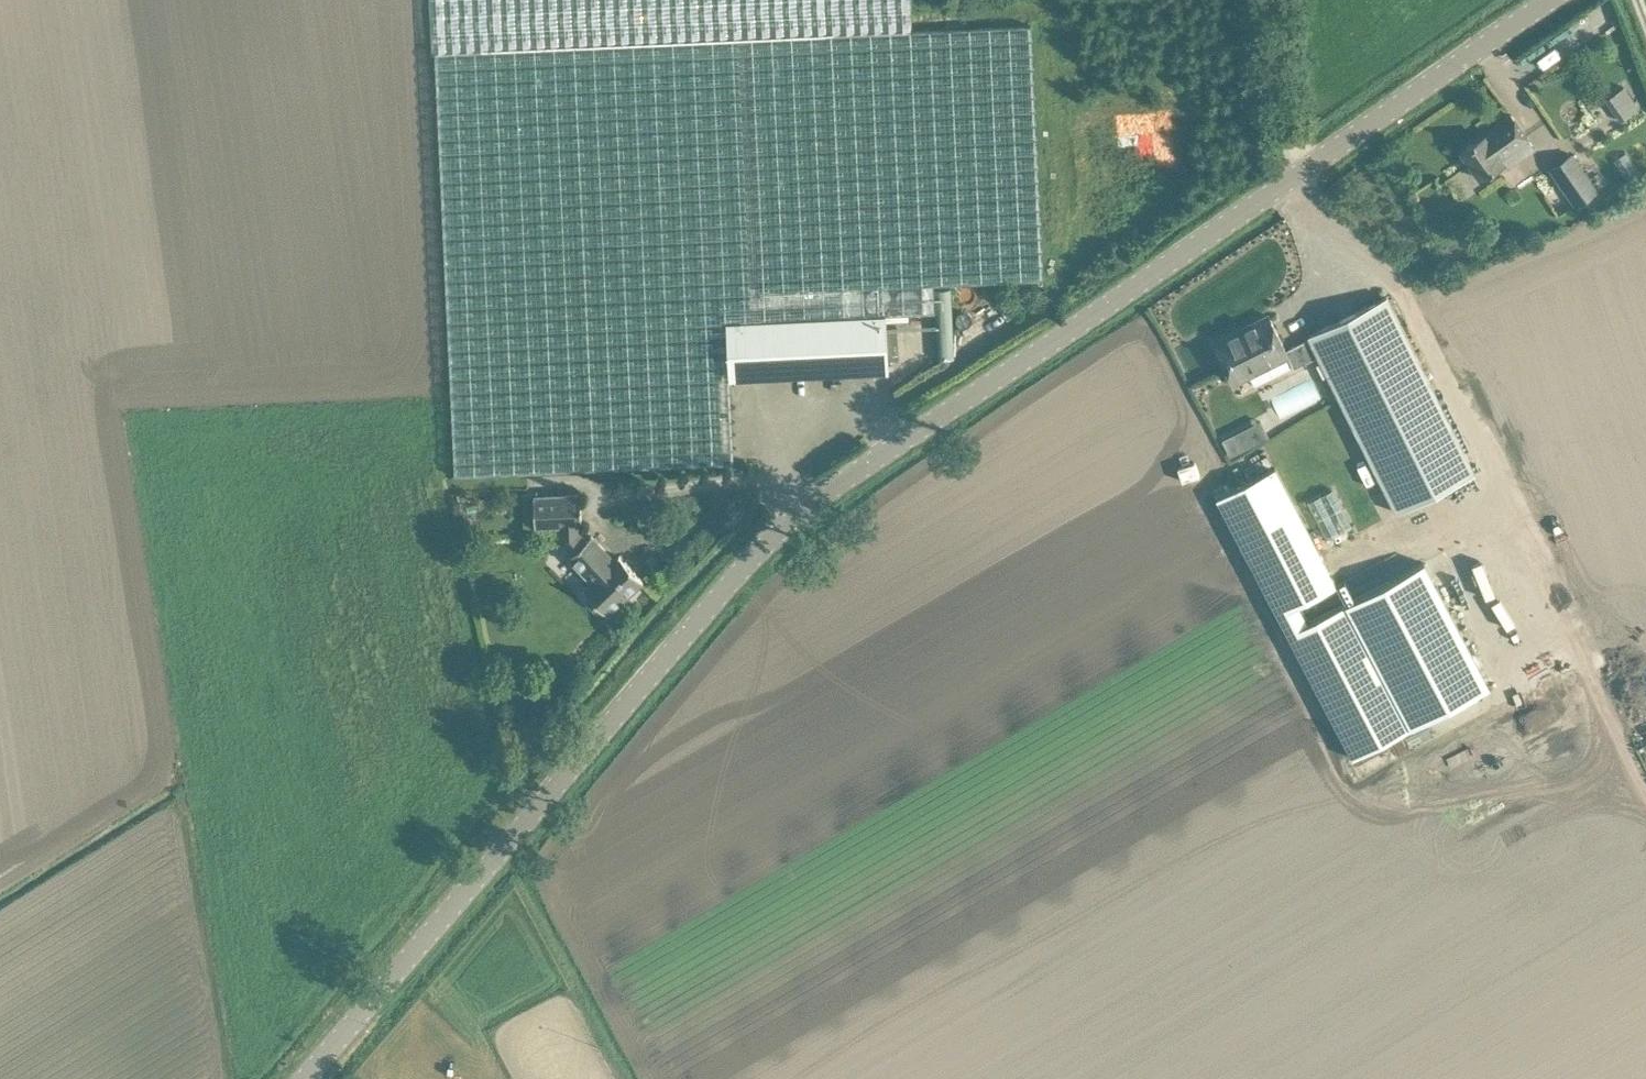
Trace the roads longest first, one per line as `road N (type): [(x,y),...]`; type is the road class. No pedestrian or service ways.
road 1 (unclassified): [(314,1078),(763,561),(831,503),(1578,0)]

